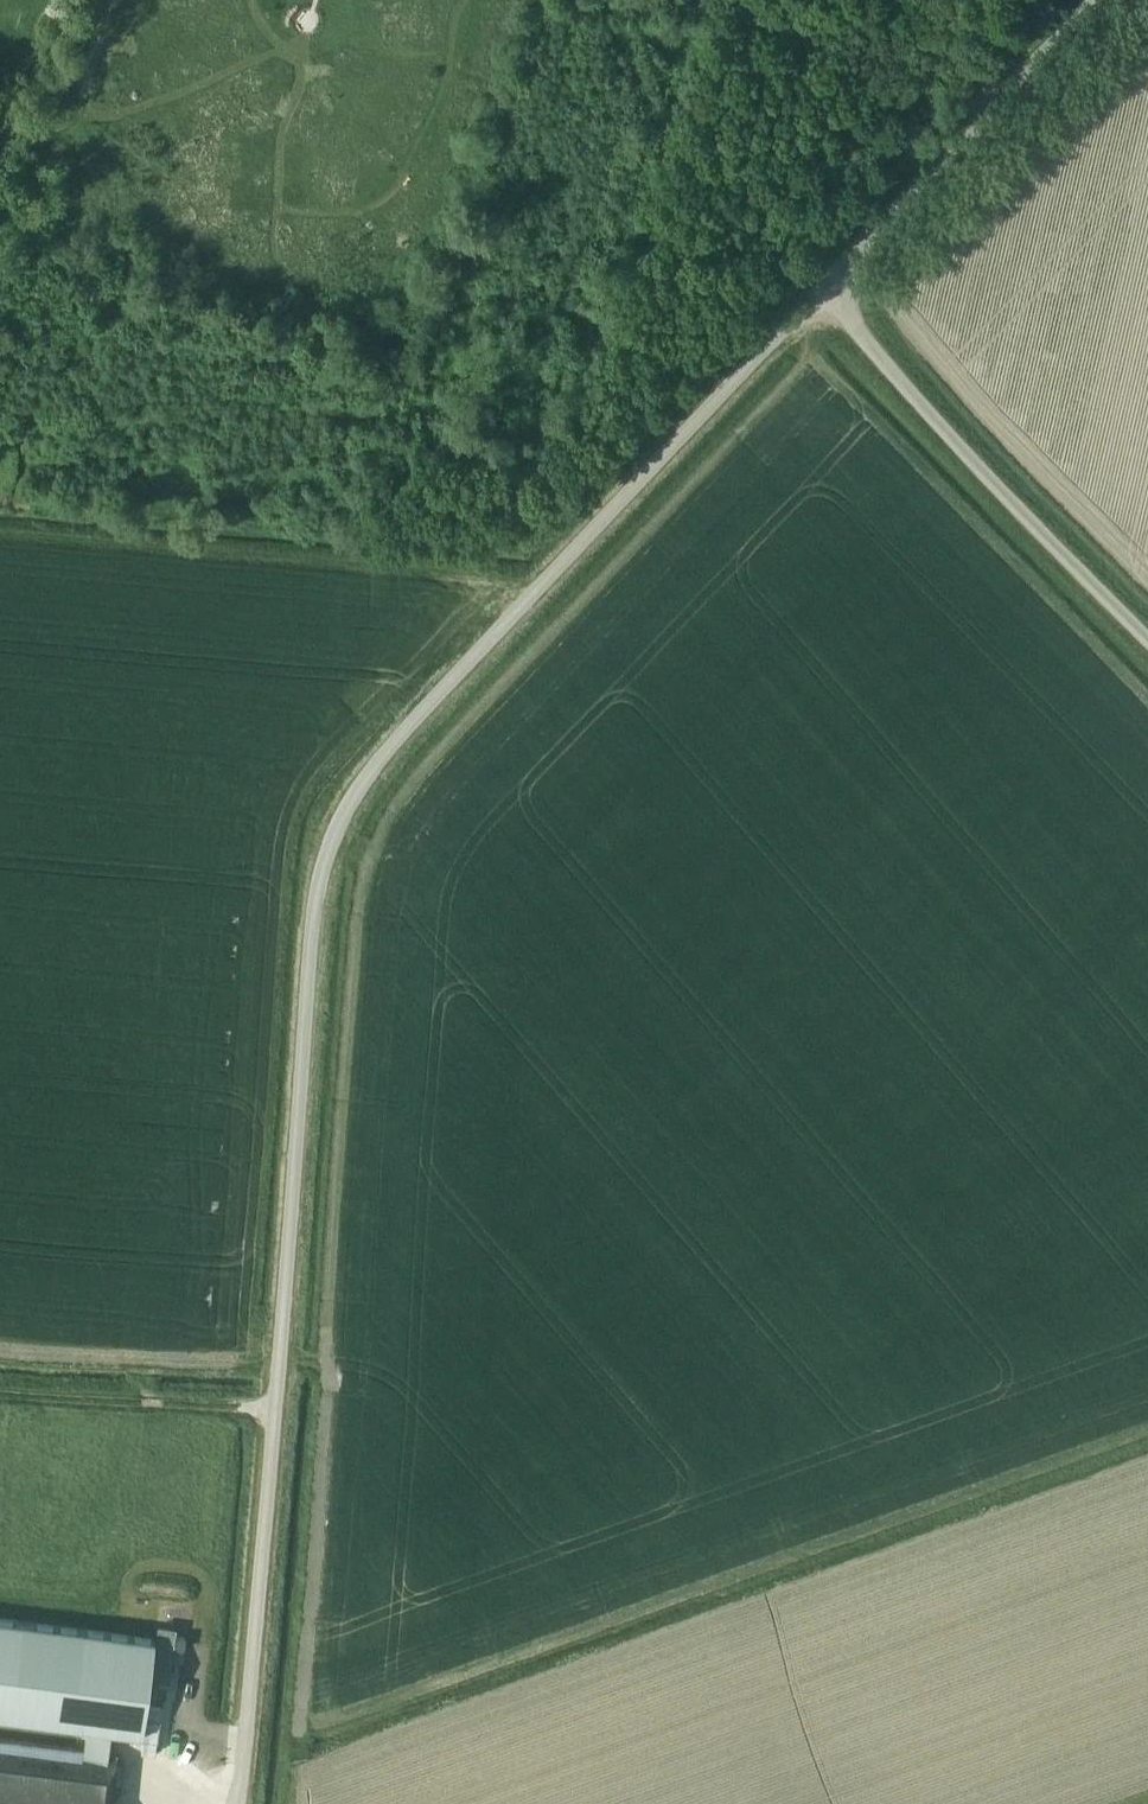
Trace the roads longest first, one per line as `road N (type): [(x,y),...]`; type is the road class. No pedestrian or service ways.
road 1 (unclassified): [(821,287),(365,774),(323,854),(311,906),(242,1758),(231,1803)]
road 2 (unclassified): [(1147,644),(821,287)]
road 3 (unclassified): [(821,287),(1094,0)]

